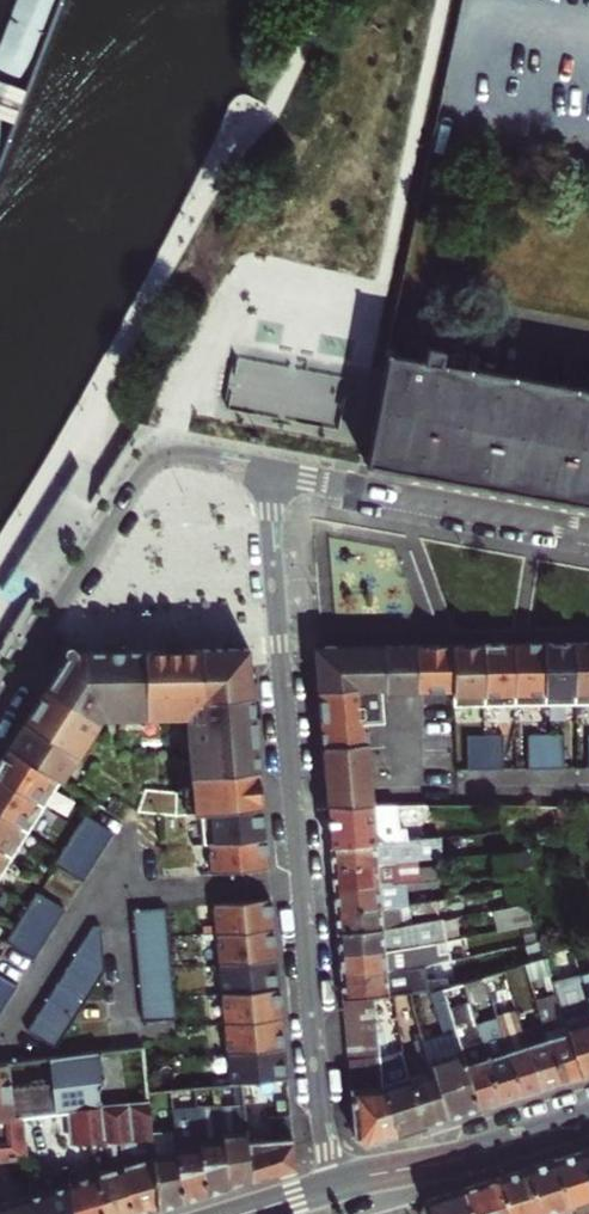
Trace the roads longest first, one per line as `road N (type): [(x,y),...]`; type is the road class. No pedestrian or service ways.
road 1 (residential): [(266,469),(315,1064),(335,1186)]
road 2 (residential): [(0,705),(153,461),(180,452),(266,469)]
road 3 (residential): [(266,469),(588,533)]
road 4 (tertiary): [(588,1119),(335,1186)]

